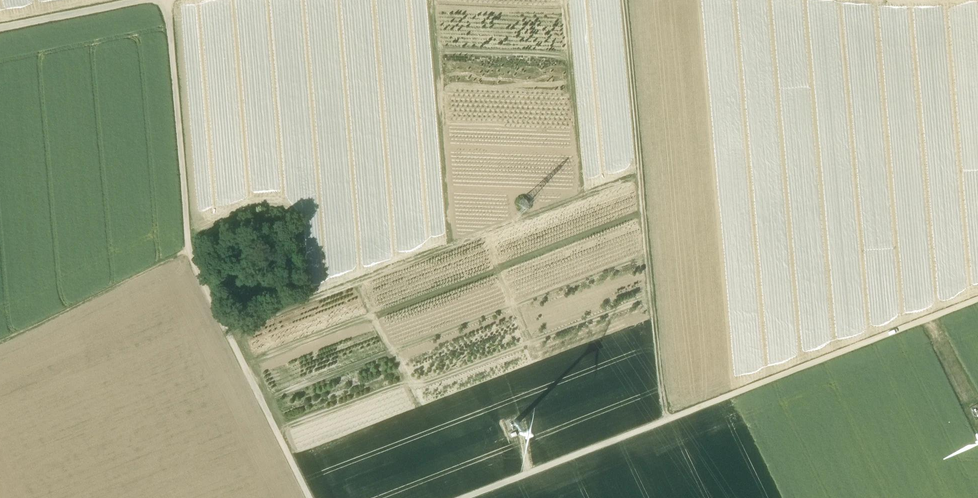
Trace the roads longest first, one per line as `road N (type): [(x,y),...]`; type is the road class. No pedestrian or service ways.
road 1 (track): [(166,0),(191,251),(310,497)]
road 2 (track): [(230,334),(640,176)]
road 3 (track): [(662,421),(624,0)]
road 4 (track): [(0,342),(191,251)]
road 5 (unclassified): [(0,28),(154,0)]

